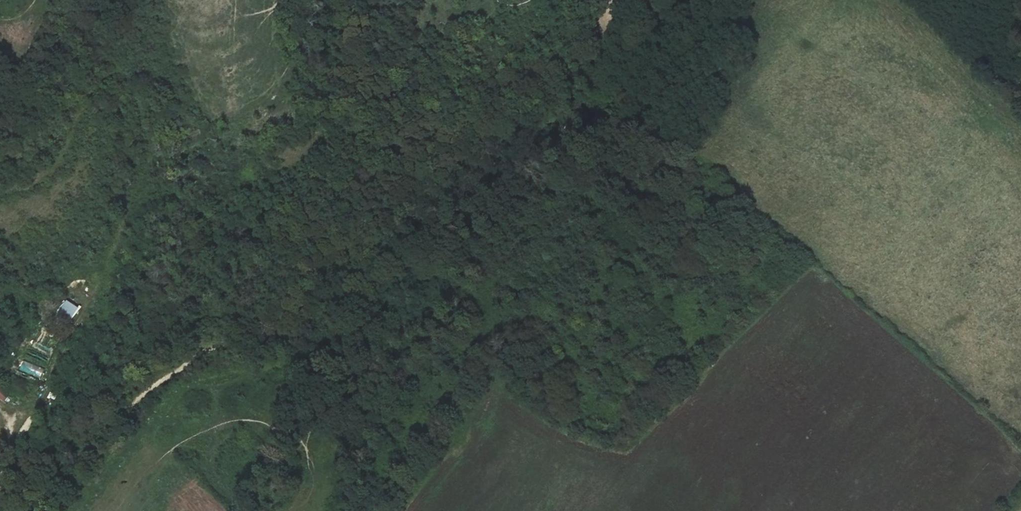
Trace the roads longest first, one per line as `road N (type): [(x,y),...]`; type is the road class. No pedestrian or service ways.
road 1 (track): [(38,510),(104,430),(159,381),(221,341),(301,329),(360,262),(444,208),(513,143),(565,138),(599,105)]

